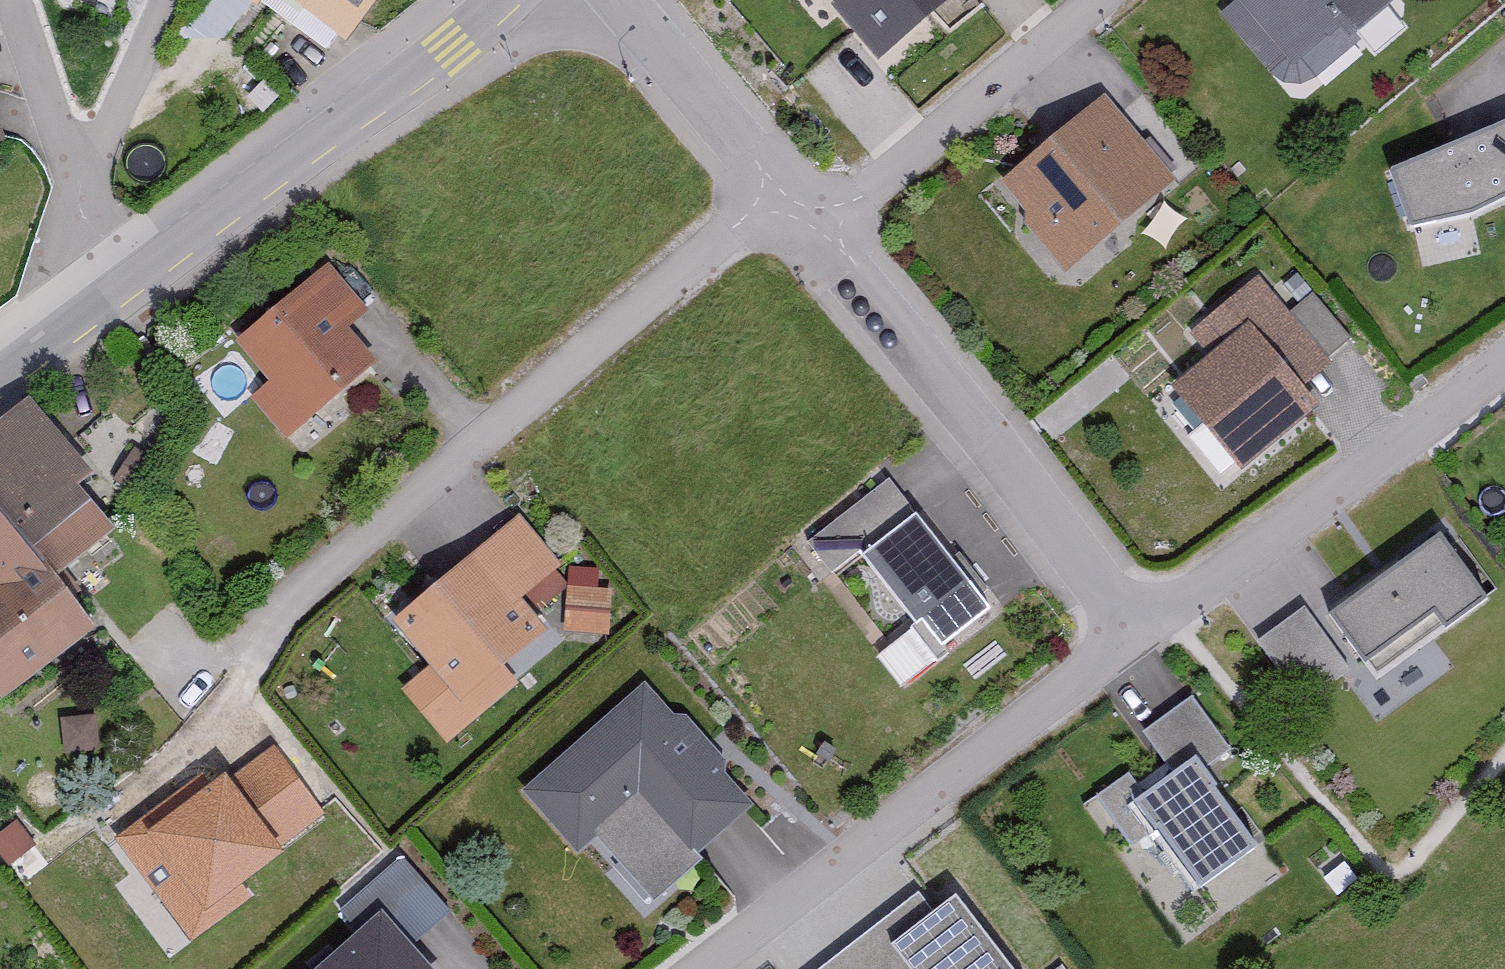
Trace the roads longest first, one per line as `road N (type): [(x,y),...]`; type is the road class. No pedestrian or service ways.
road 1 (residential): [(784,175),(237,645)]
road 2 (residential): [(709,968),(1164,633)]
road 3 (residential): [(828,230),(1164,633)]
road 4 (tertiary): [(111,286),(507,0)]
road 5 (residential): [(1164,633),(1504,376)]
road 6 (residential): [(828,230),(1102,0)]
road 7 (residential): [(172,0),(90,207)]
road 8 (residential): [(648,0),(784,175)]
road 9 (residential): [(22,0),(90,207)]
road 10 (tertiary): [(0,368),(111,286)]

